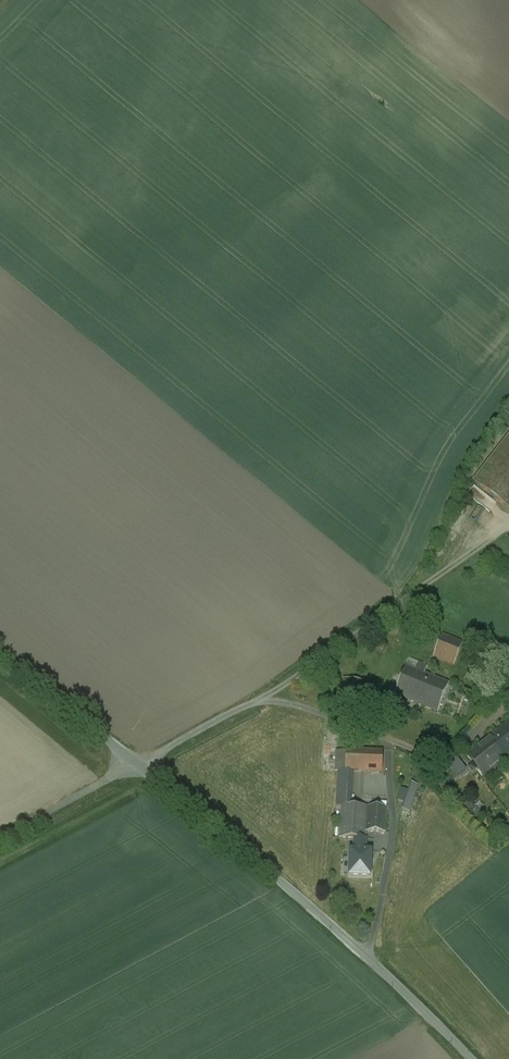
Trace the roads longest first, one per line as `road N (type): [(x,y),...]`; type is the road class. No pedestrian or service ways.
road 1 (unclassified): [(140,762),(370,957),(468,1058)]
road 2 (unclassified): [(0,647),(140,762)]
road 3 (unclassified): [(0,835),(140,762)]

